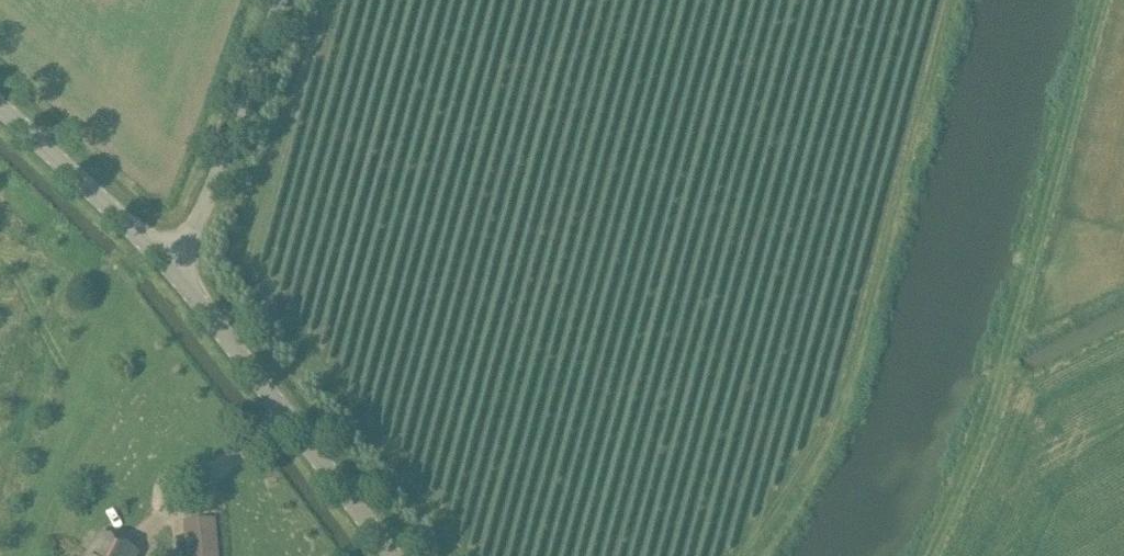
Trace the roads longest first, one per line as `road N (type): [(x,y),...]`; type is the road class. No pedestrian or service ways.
road 1 (tertiary): [(403,555),(175,271)]
road 2 (unclassified): [(175,271),(301,0)]
road 3 (tertiary): [(175,271),(0,108)]

